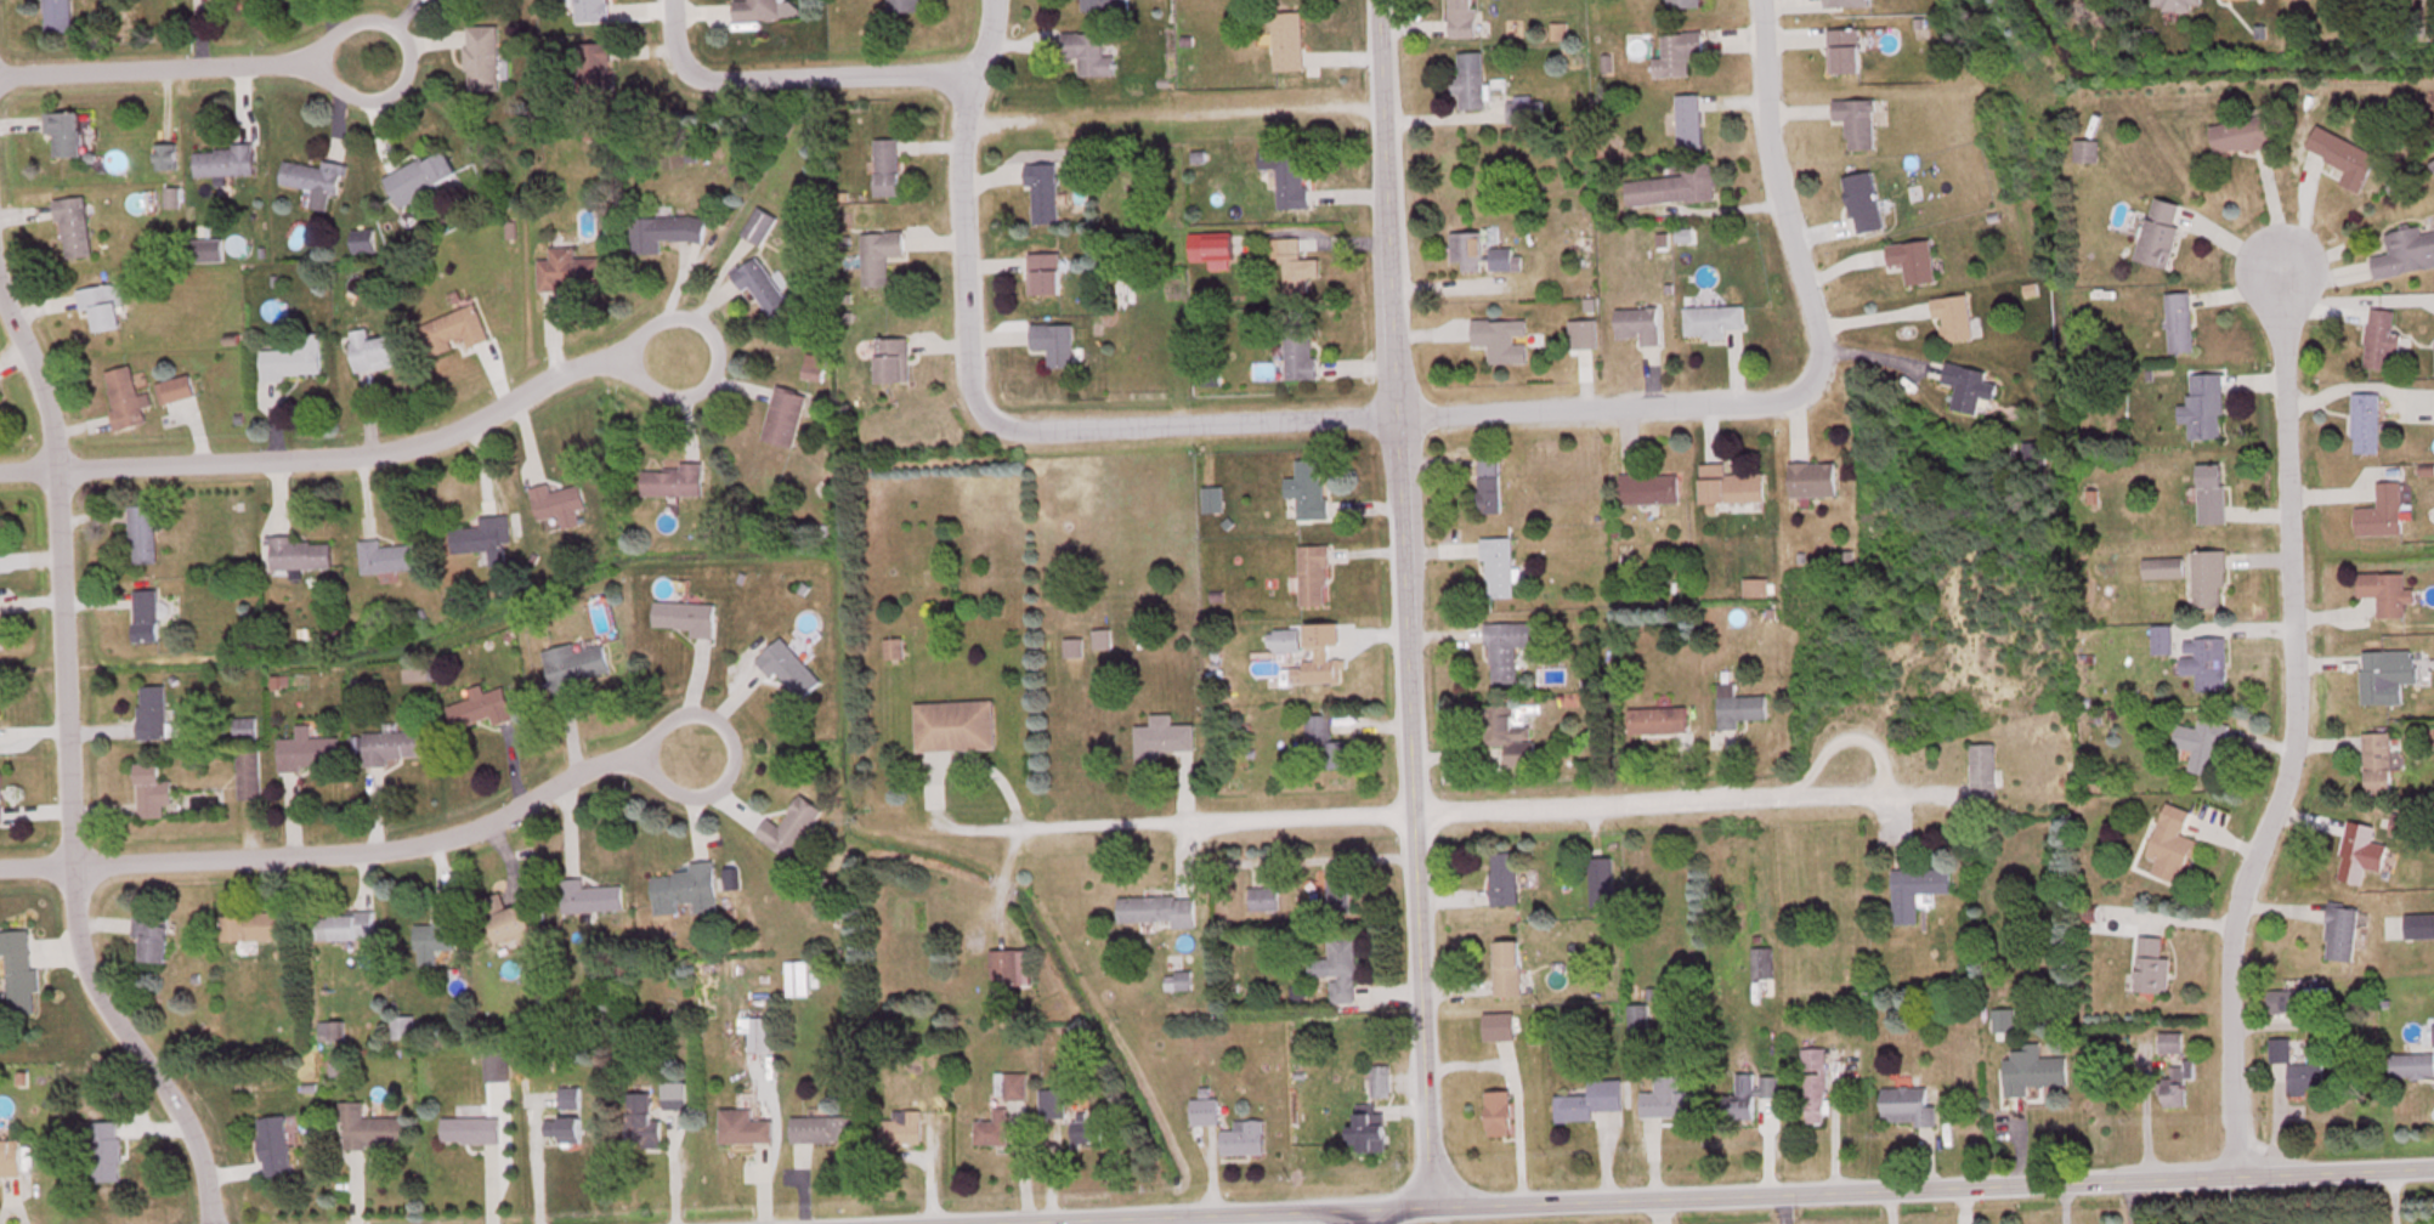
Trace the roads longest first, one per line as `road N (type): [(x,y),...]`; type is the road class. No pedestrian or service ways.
road 1 (residential): [(924,1223),(2433,1166)]
road 2 (residential): [(1426,1206),(1378,0)]
road 3 (residential): [(206,1223),(198,1160),(177,1111),(77,940),(46,418),(0,293)]
road 4 (residential): [(941,820),(1015,824),(1790,788),(1858,756)]
road 5 (residential): [(2231,1173),(2231,931),(2292,741),(2279,262)]
road 6 (residential): [(1397,413),(1038,430),(983,419),(964,374),(957,144),(987,0)]
road 7 (residential): [(692,747),(632,753),(576,772),(482,823),(362,852),(0,869)]
road 8 (residential): [(0,470),(335,457),(423,438),(589,367),(681,347)]
road 9 (residential): [(1397,413),(1761,403),(1785,399),(1806,384)]
road 10 (residential): [(1806,384),(1819,353),(1768,151),(1762,0)]
road 11 (residential): [(0,75),(374,52)]
road 12 (residential): [(966,86),(923,75),(714,81),(698,76),(677,51),(667,0)]

